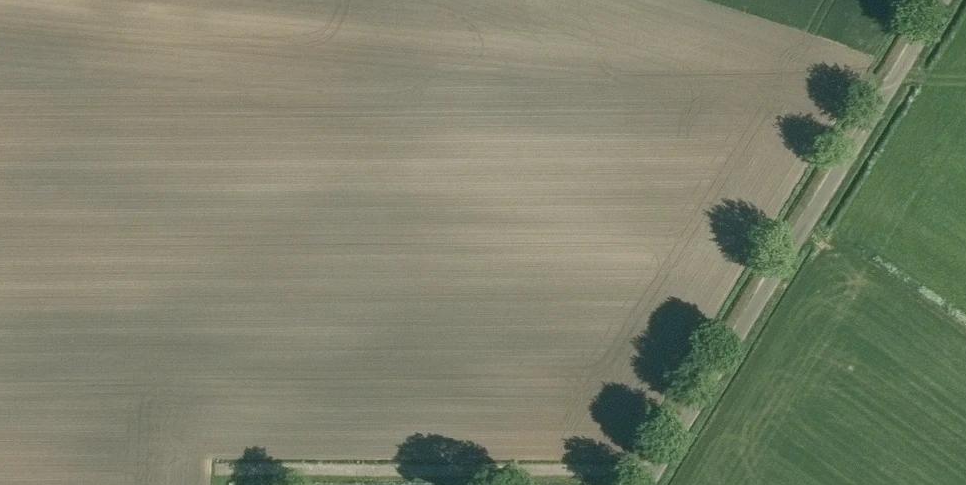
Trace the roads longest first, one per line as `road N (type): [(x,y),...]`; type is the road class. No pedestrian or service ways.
road 1 (unclassified): [(647,484),(941,0)]

